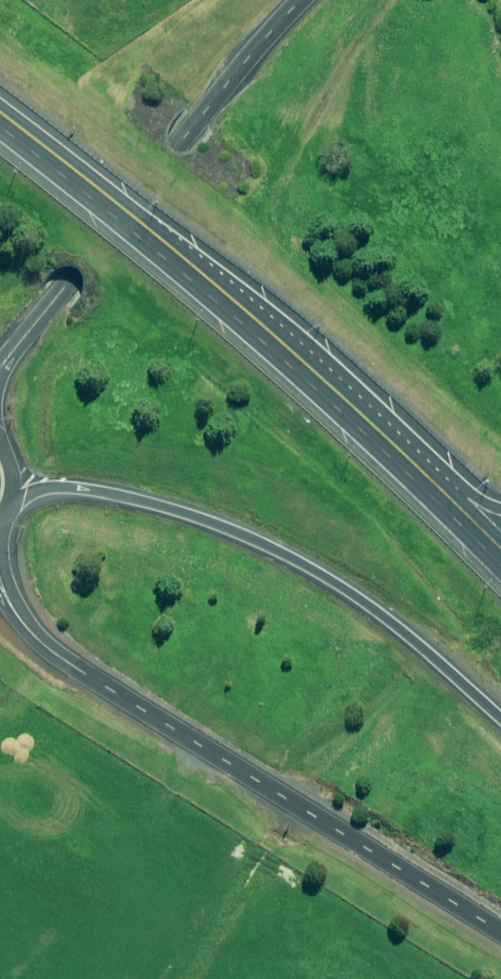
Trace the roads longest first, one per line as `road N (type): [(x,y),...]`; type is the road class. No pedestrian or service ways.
road 1 (unclassified): [(500,933),(54,655),(0,586)]
road 2 (trunk): [(0,121),(442,488)]
road 3 (trunk): [(500,719),(350,593),(249,538),(98,491),(14,493)]
road 4 (tertiary): [(179,143),(0,371)]
road 5 (tertiary): [(179,143),(300,0)]

